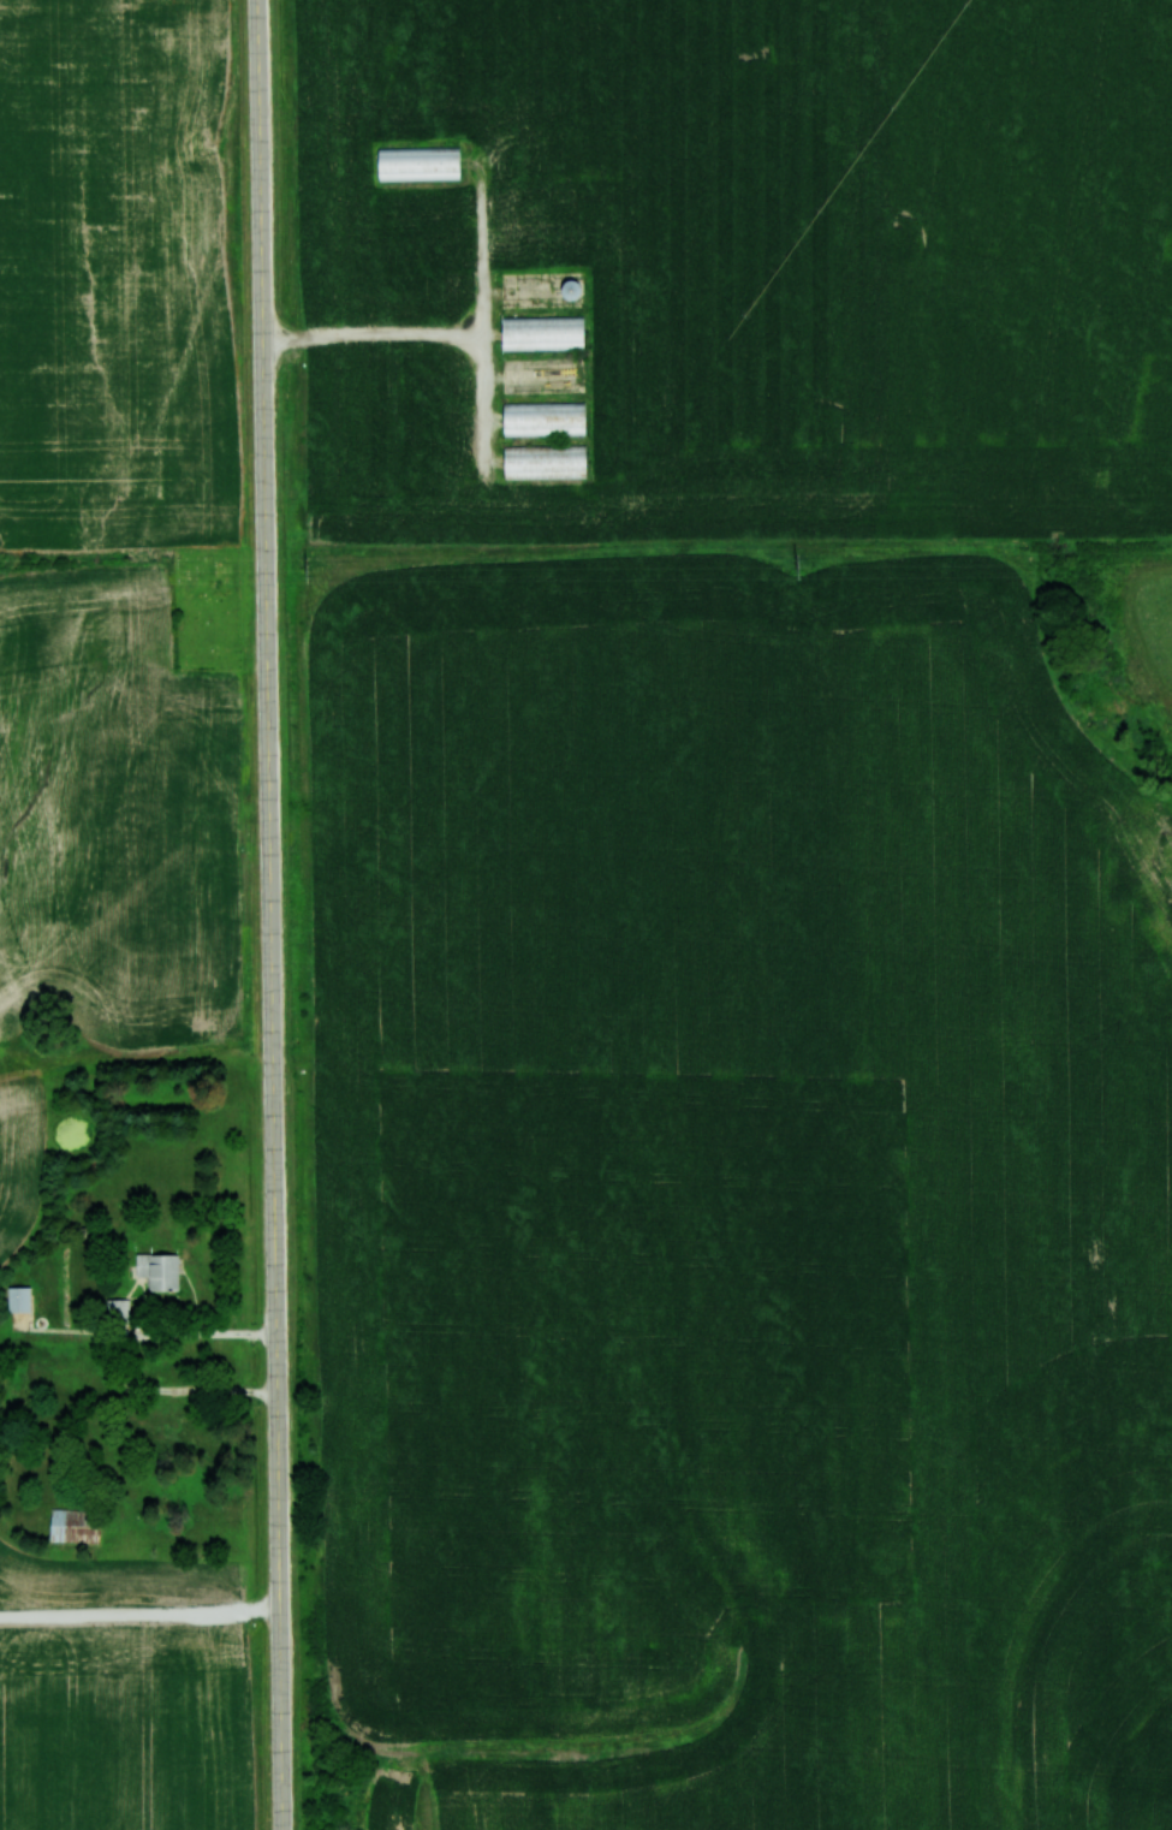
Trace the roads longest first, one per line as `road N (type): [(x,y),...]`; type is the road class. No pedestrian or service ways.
road 1 (tertiary): [(282,1829),(255,0)]

